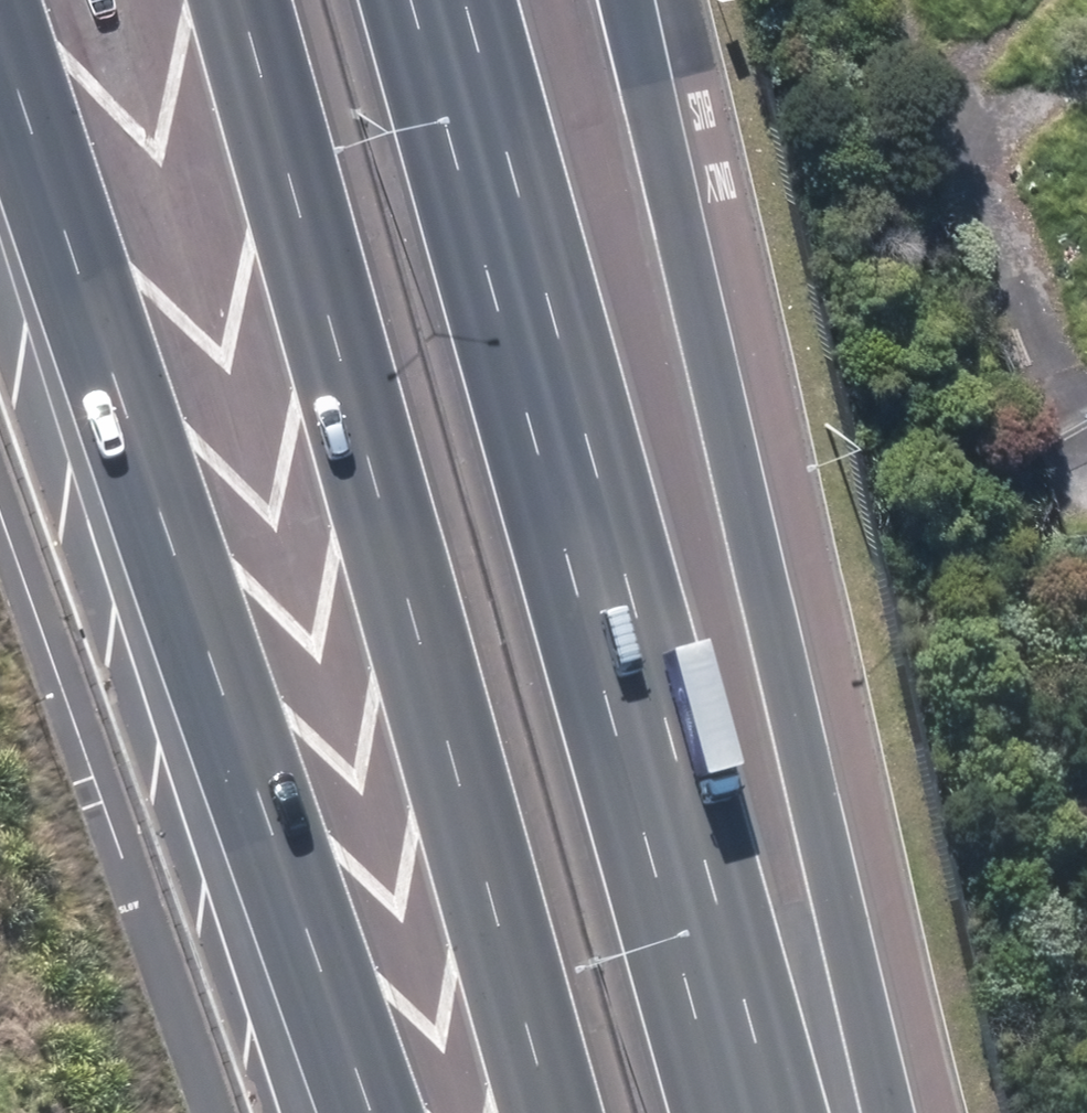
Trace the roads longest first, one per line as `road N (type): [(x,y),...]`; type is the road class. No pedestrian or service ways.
road 1 (motorway): [(412,0),(728,1112)]
road 2 (motorway): [(555,1112),(245,0)]
road 3 (motorway): [(633,0),(890,1112)]
road 4 (motorway): [(370,1112),(0,75)]

